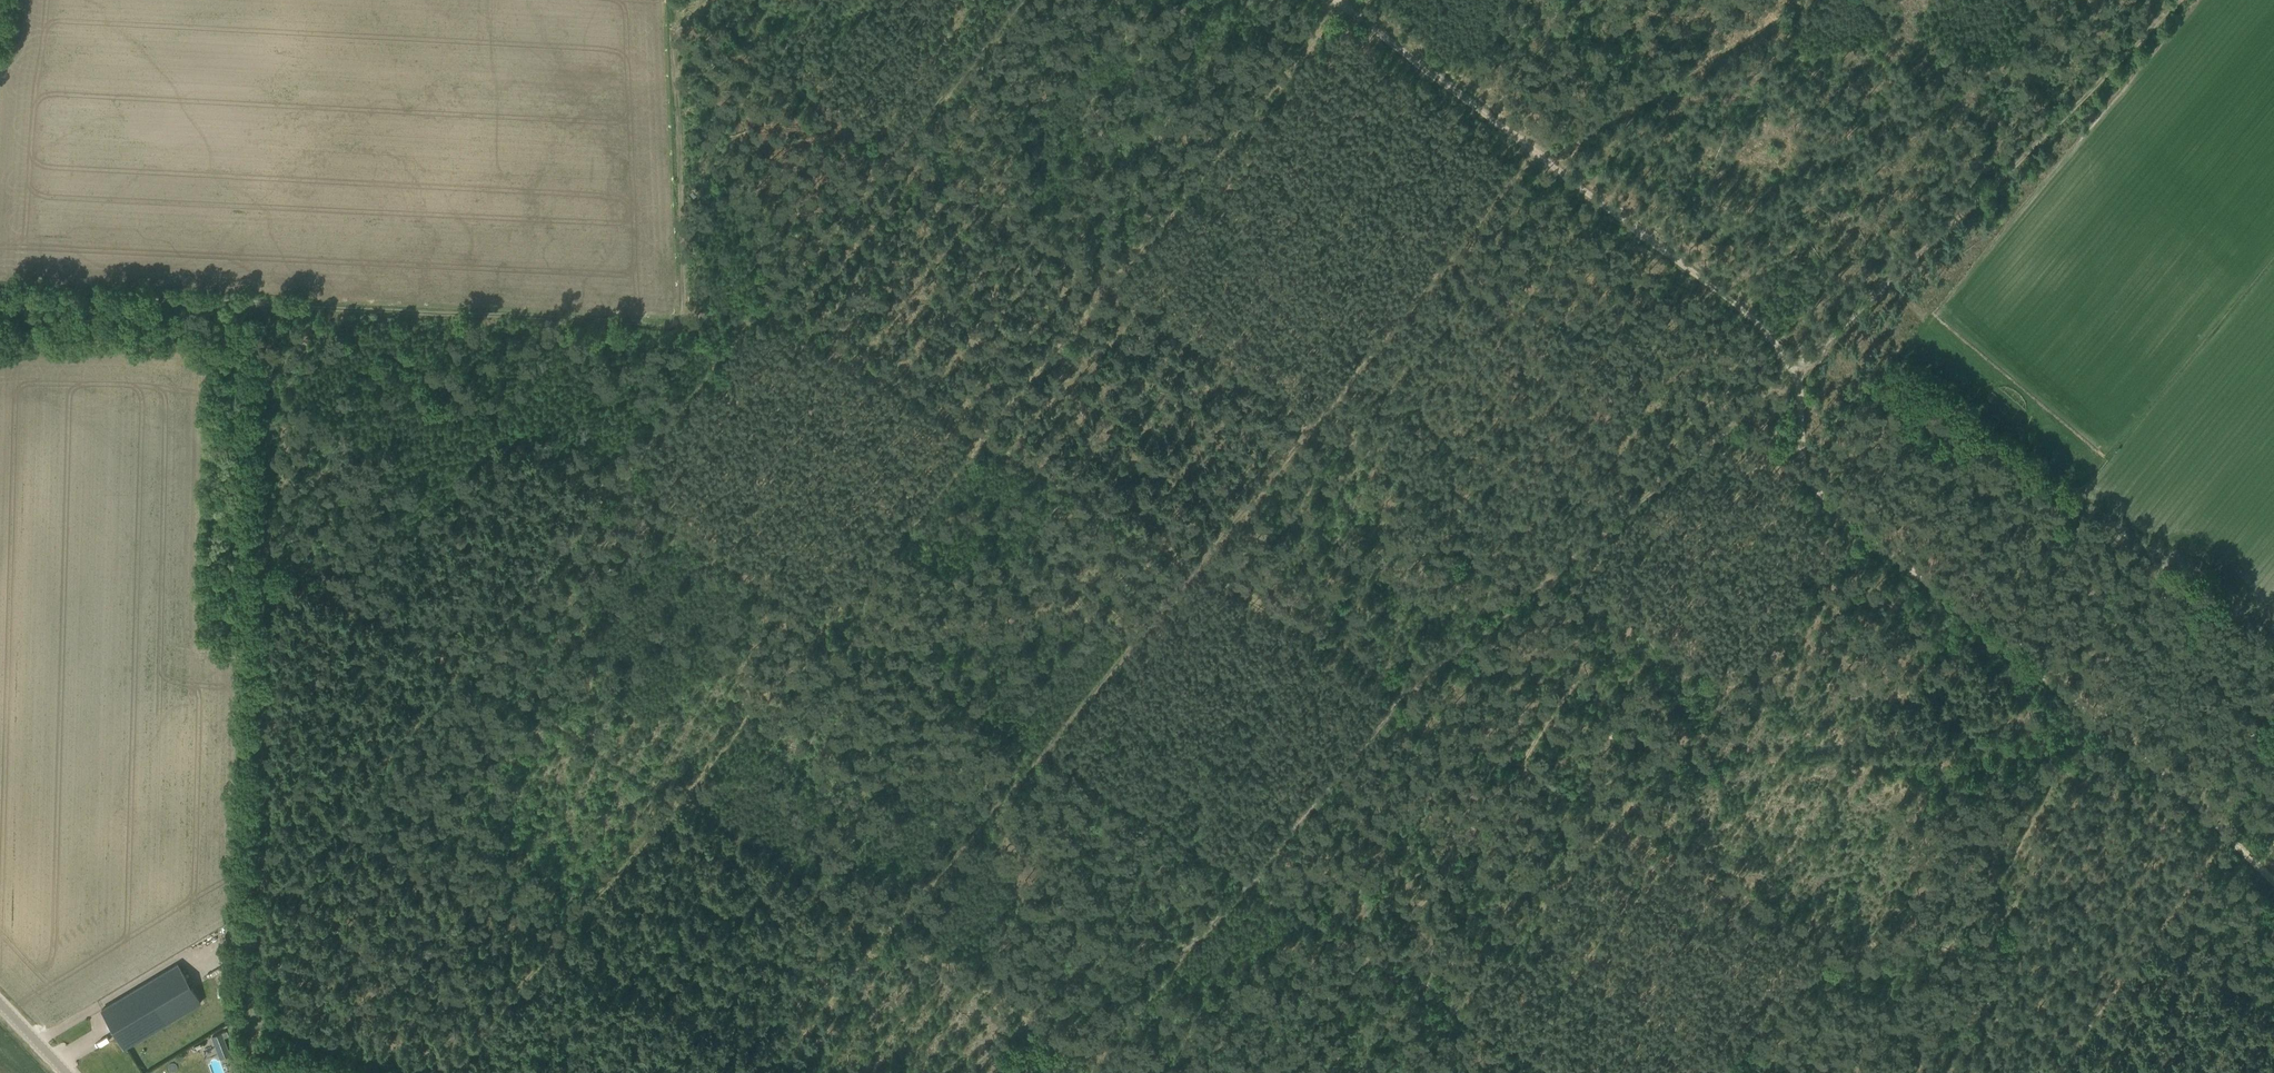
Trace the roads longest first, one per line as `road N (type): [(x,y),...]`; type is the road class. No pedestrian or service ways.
road 1 (track): [(1724,428),(1645,488),(1450,264),(1311,431),(1106,295),(981,444)]
road 2 (track): [(1372,954),(1468,838),(1526,735),(1632,633),(1649,573),(1679,537),(1712,517),(1801,401)]
road 3 (track): [(262,549),(250,914),(463,666)]
road 4 (track): [(1791,365),(2168,0)]
road 5 (track): [(981,444),(1408,694)]
road 6 (track): [(2192,800),(1811,489)]
road 7 (track): [(613,493),(463,666),(680,801)]
road 8 (track): [(267,305),(262,549),(463,666)]
road 9 (track): [(680,801),(1036,1021)]
road 10 (track): [(1408,694),(1672,481),(1724,428)]
road 11 (track): [(315,308),(682,324)]
road 12 (track): [(680,801),(454,1072)]
road 13 (track): [(1791,365),(1754,316),(1542,157)]
road 14 (track): [(0,296),(46,306),(160,300),(315,308)]
road 15 (track): [(1542,157),(1814,0)]
road 16 (track): [(682,324),(678,21)]
road 17 (track): [(2056,1072),(2225,835)]
road 18 (track): [(1408,694),(1252,876),(1280,906)]
road 19 (track): [(1036,1021),(1109,1000),(1193,936),(1280,906)]
road 20 (track): [(762,315),(768,304),(981,444)]
road 21 (track): [(1334,0),(1542,157)]
road 22 (track): [(678,21),(893,159)]
road 23 (track): [(613,493),(827,622)]
road 24 (track): [(981,444),(827,622)]
road 25 (track): [(762,315),(613,493)]
road 26 (track): [(827,622),(680,801)]
road 27 (track): [(1372,954),(1565,1072)]
road 28 (track): [(893,159),(1031,0)]
road 29 (track): [(1194,569),(1311,431)]
road 30 (track): [(1372,954),(1290,1072)]

